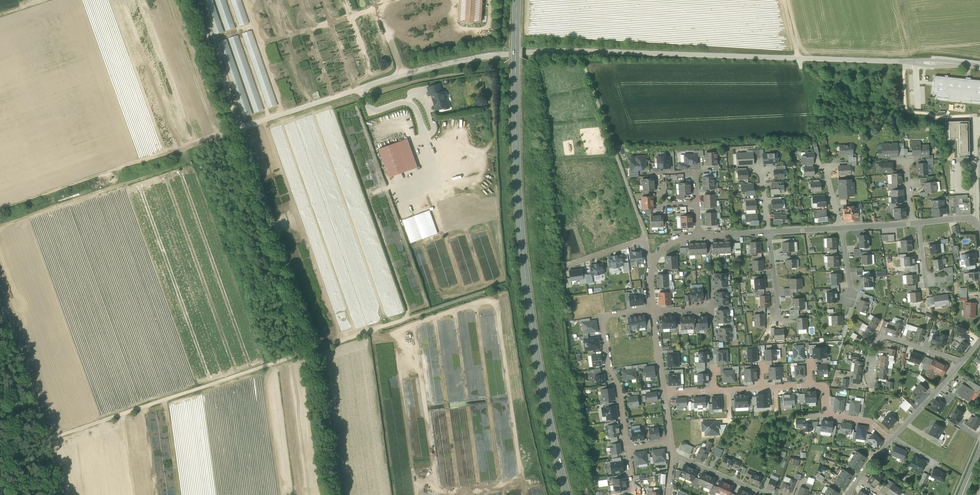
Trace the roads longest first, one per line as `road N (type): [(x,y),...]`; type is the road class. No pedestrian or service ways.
road 1 (unclassified): [(979,67),(505,54),(416,71),(241,129)]
road 2 (primary): [(517,0),(529,304),(567,494)]
road 3 (track): [(431,311),(47,440)]
road 4 (track): [(241,129),(0,209)]
road 5 (track): [(241,129),(320,349)]
road 6 (residential): [(652,310),(601,316),(627,447)]
road 7 (track): [(646,239),(584,66)]
road 8 (track): [(340,494),(320,349)]
road 9 (track): [(0,308),(47,440)]
road 10 (track): [(241,129),(195,0)]
road 11 (residential): [(963,362),(879,334),(870,376)]

